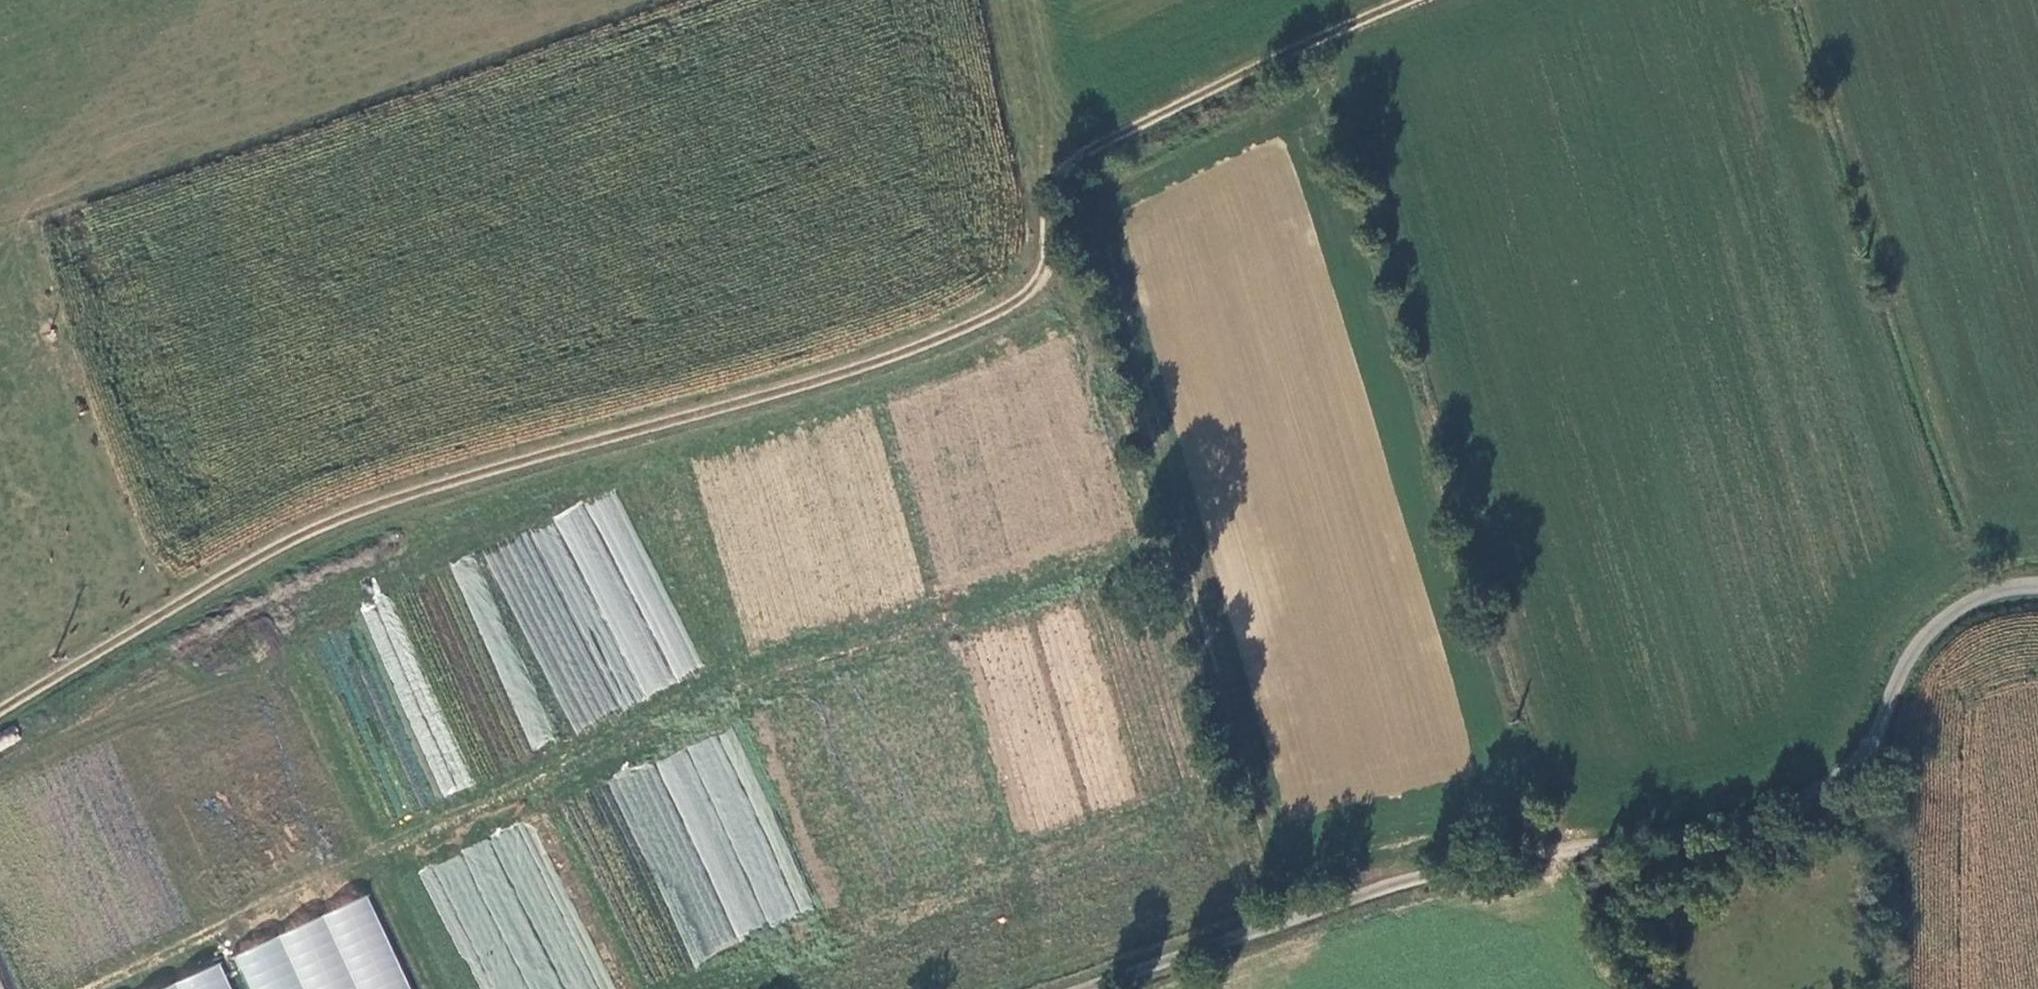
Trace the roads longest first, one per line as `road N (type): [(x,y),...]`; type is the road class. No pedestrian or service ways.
road 1 (track): [(1407,0),(1370,9),(1119,138),(1050,157),(1047,273),(949,337),(320,528),(0,711)]
road 2 (unclassified): [(2037,585),(1982,597),(1942,621),(1901,676),(1870,748),(1806,798),(1679,830),(1441,871),(1085,988)]

